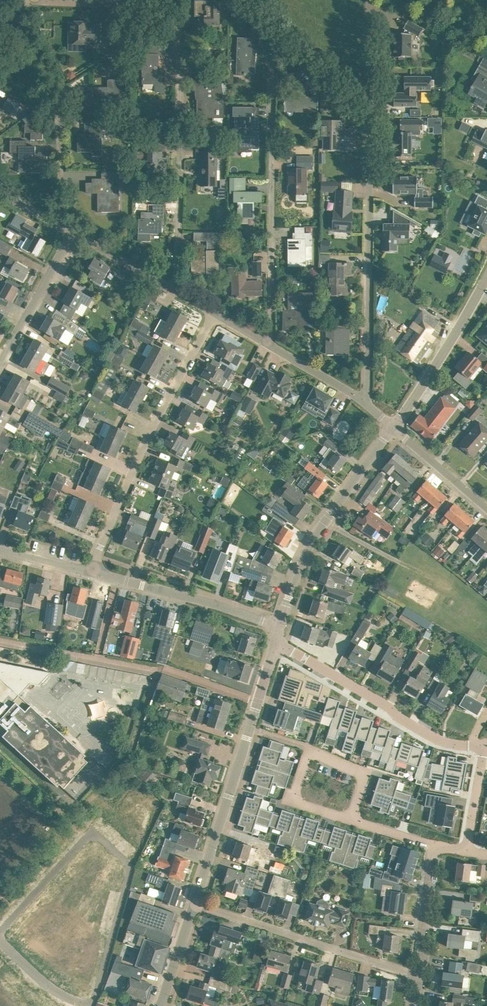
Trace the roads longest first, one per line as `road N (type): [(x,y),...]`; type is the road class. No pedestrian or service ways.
road 1 (residential): [(267,343),(275,46)]
road 2 (residential): [(92,572),(149,432),(214,313)]
road 3 (residential): [(361,400),(371,132)]
road 4 (residential): [(176,291),(181,24)]
road 5 (residential): [(420,976),(195,905)]
road 6 (residential): [(275,643),(444,743),(483,746)]
road 7 (unclassified): [(280,626),(310,542),(392,428)]
road 8 (residential): [(280,626),(92,572)]
road 9 (residential): [(130,860),(97,827),(0,932)]
road 10 (unclassified): [(195,905),(249,729)]
road 11 (unclassified): [(392,428),(486,276)]
road 12 (residential): [(0,364),(73,232)]
road 13 (residential): [(371,132),(371,0)]
road 14 (residential): [(420,976),(433,846)]
road 15 (residential): [(371,132),(275,46)]
road 16 (residential): [(63,227),(58,102)]
road 17 (residential): [(486,509),(392,428)]

